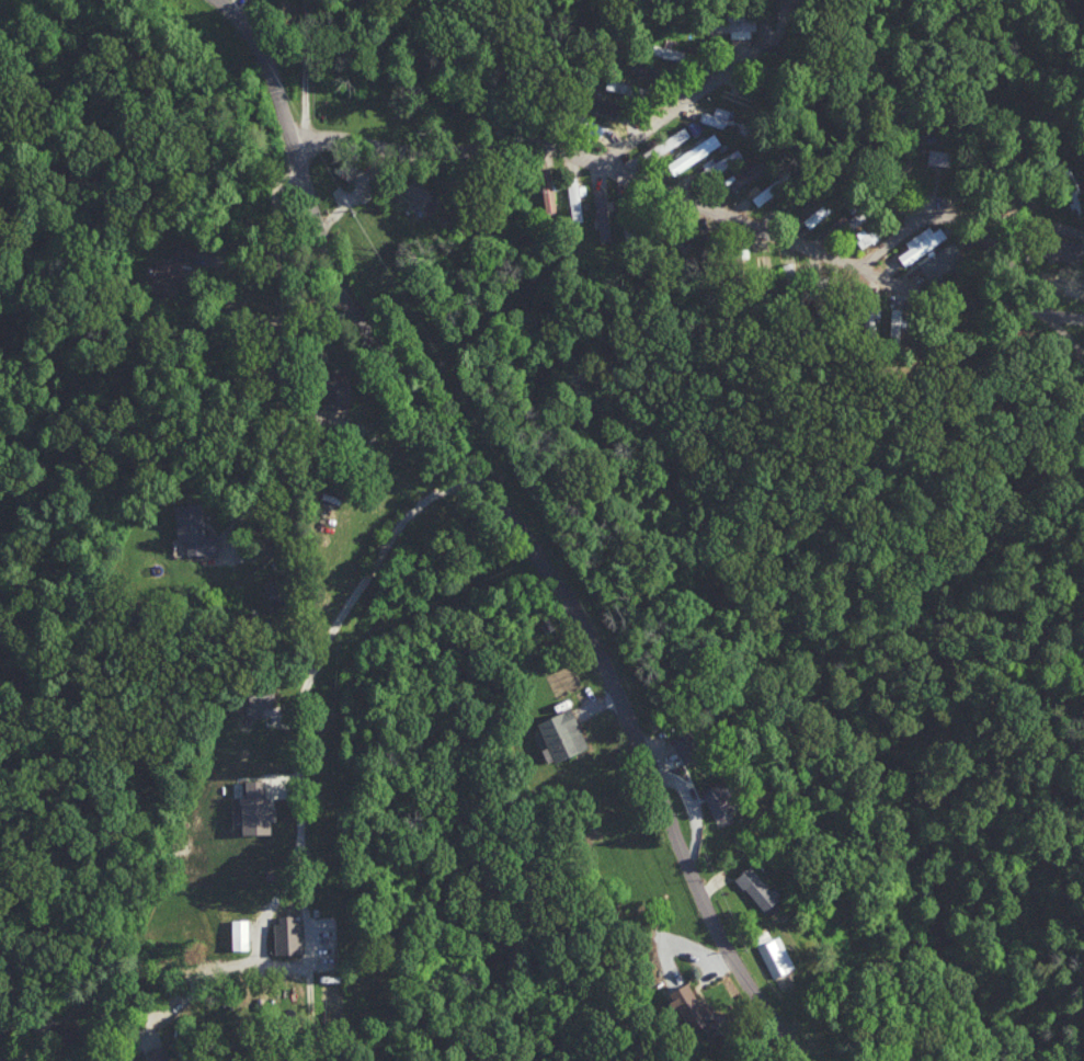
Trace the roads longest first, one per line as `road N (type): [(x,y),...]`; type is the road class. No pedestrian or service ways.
road 1 (tertiary): [(791,1060),(735,983),(667,808),(566,594),(447,395),(335,241),(292,150),(273,60),(213,0)]
road 2 (residential): [(514,507),(473,481),(407,511),(331,626),(294,710),(311,1060)]
road 3 (residential): [(288,132),(423,155),(543,142),(602,167),(766,39)]
road 4 (residential): [(1083,320),(912,292),(860,265),(916,221),(954,213),(1083,232)]
road 5 (residential): [(602,167),(860,265)]
road 6 (residential): [(288,132),(304,114),(308,0)]

